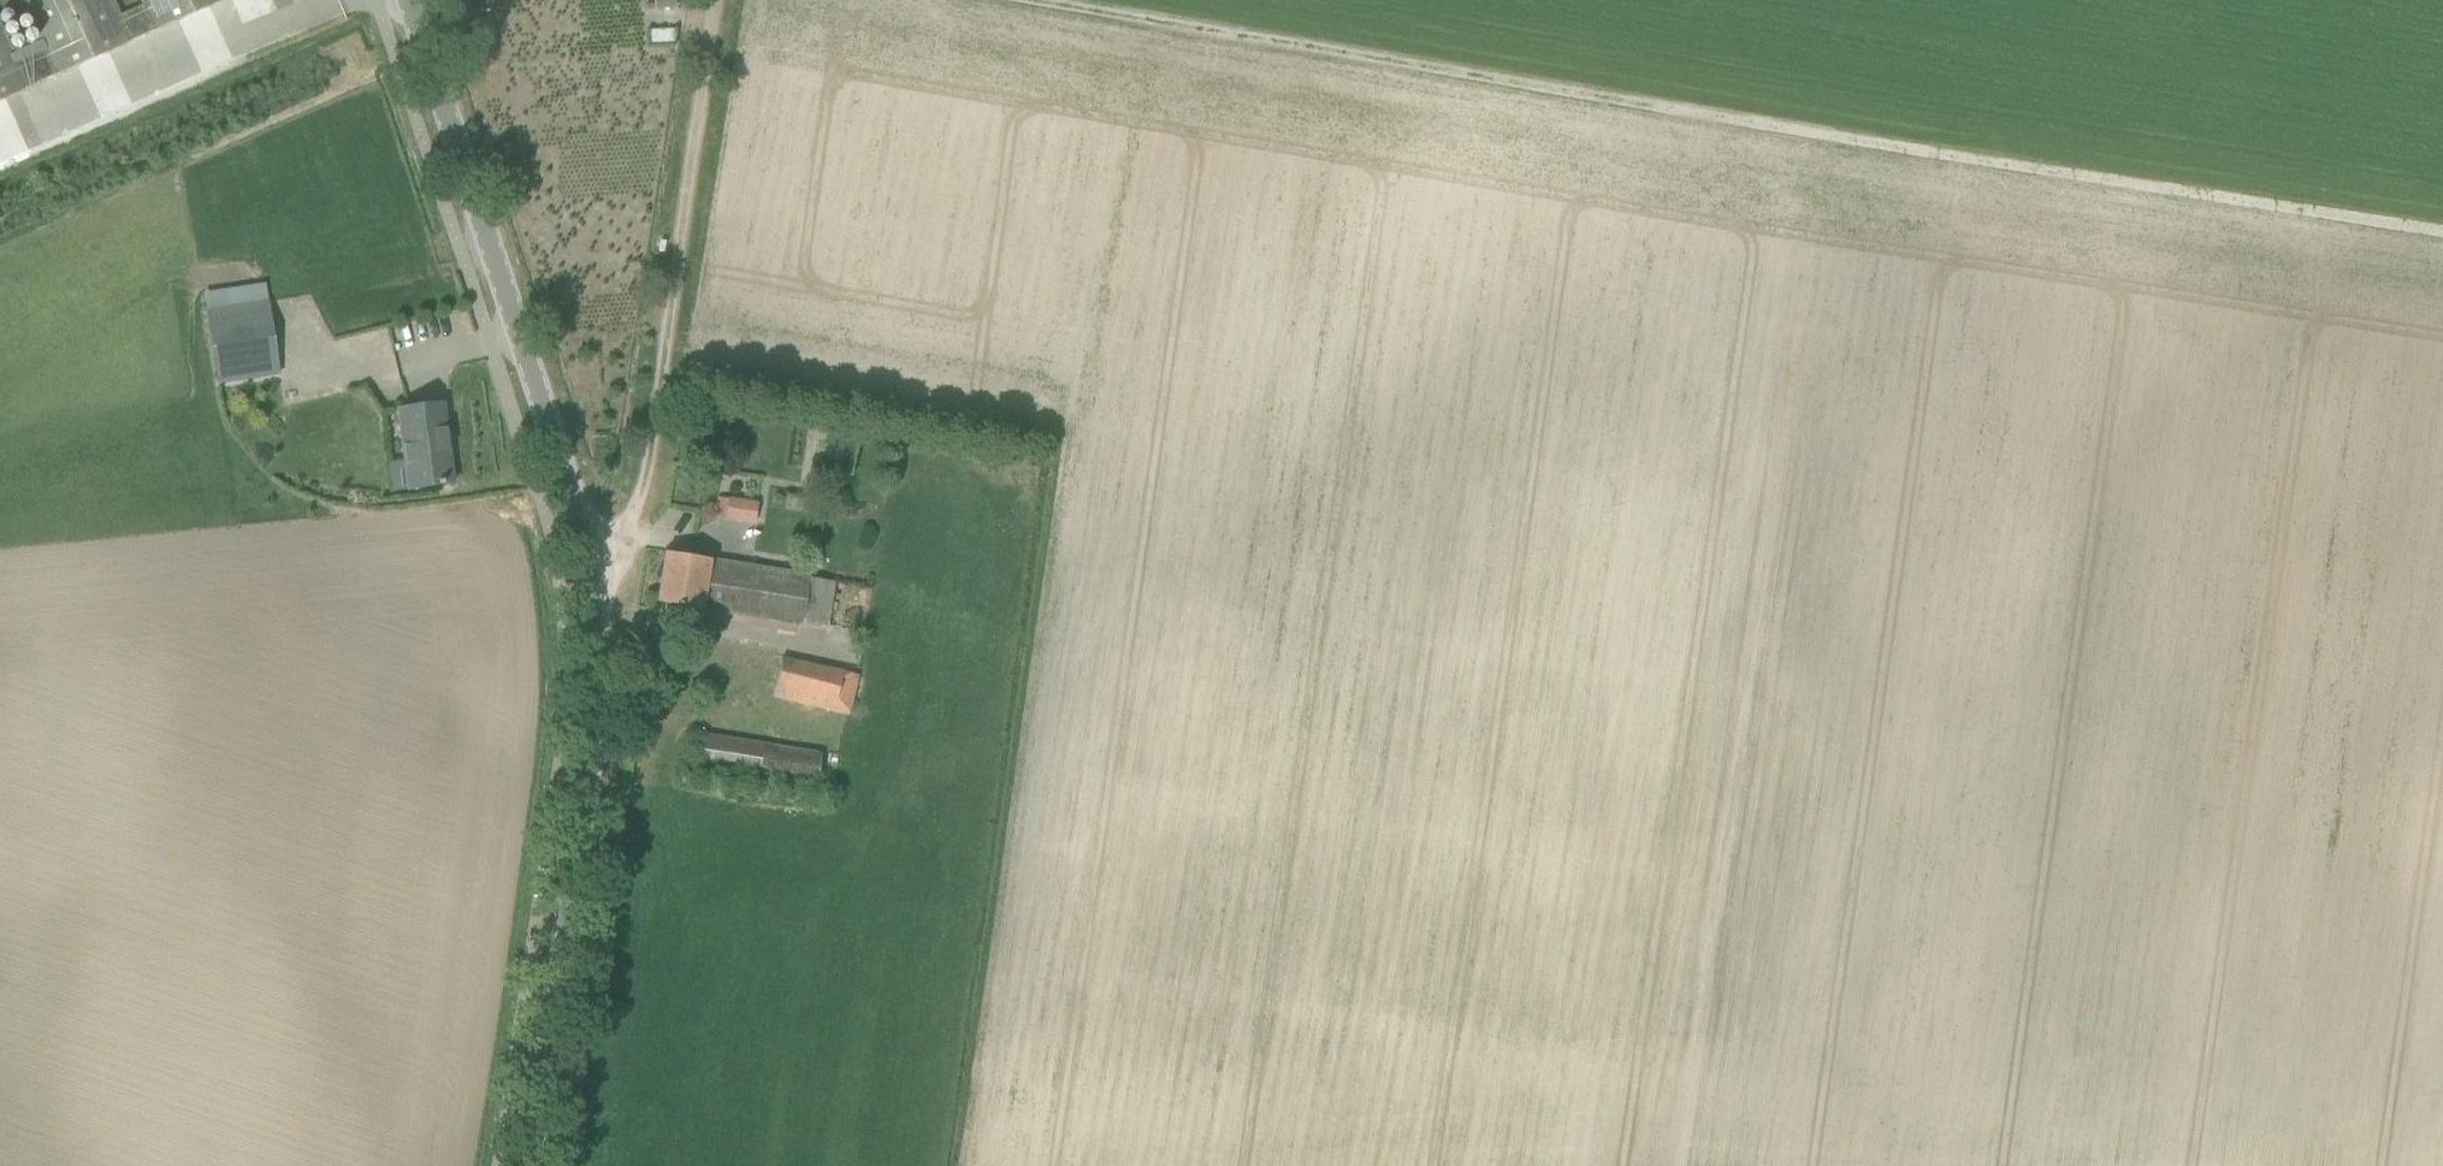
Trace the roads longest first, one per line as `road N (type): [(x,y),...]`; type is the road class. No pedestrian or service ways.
road 1 (tertiary): [(528,1165),(596,717),(596,614),(585,555),(403,0)]
road 2 (track): [(567,562),(617,542),(641,510),(721,0)]

